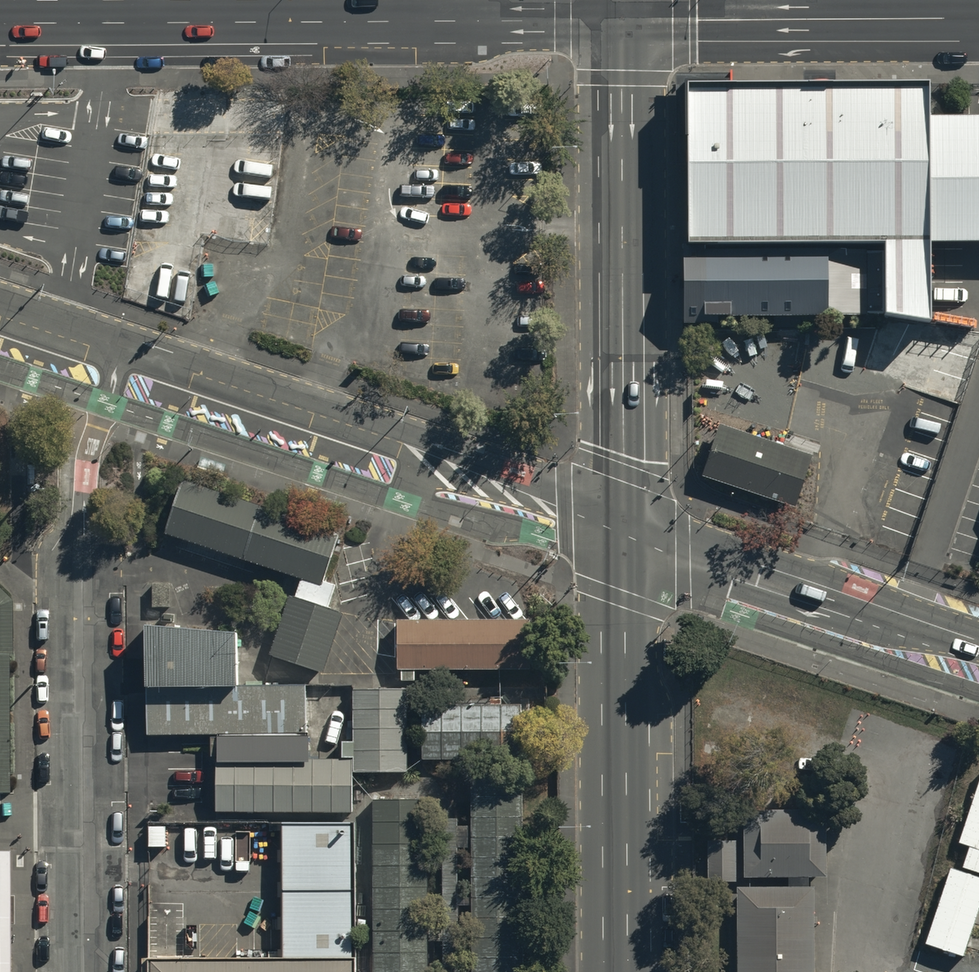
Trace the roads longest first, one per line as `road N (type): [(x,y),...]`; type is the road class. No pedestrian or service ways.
road 1 (secondary): [(622,21),(0,21)]
road 2 (tertiary): [(624,528),(428,445),(114,338)]
road 3 (secondary): [(622,21),(624,528)]
road 4 (secondary): [(624,528),(627,971)]
road 5 (unclassified): [(81,551),(85,971)]
road 6 (tertiary): [(978,640),(624,528)]
road 7 (secondary): [(978,18),(622,21)]
road 8 (unclassified): [(81,551),(82,477),(115,372),(114,338)]
road 9 (tertiary): [(114,338),(0,301)]

